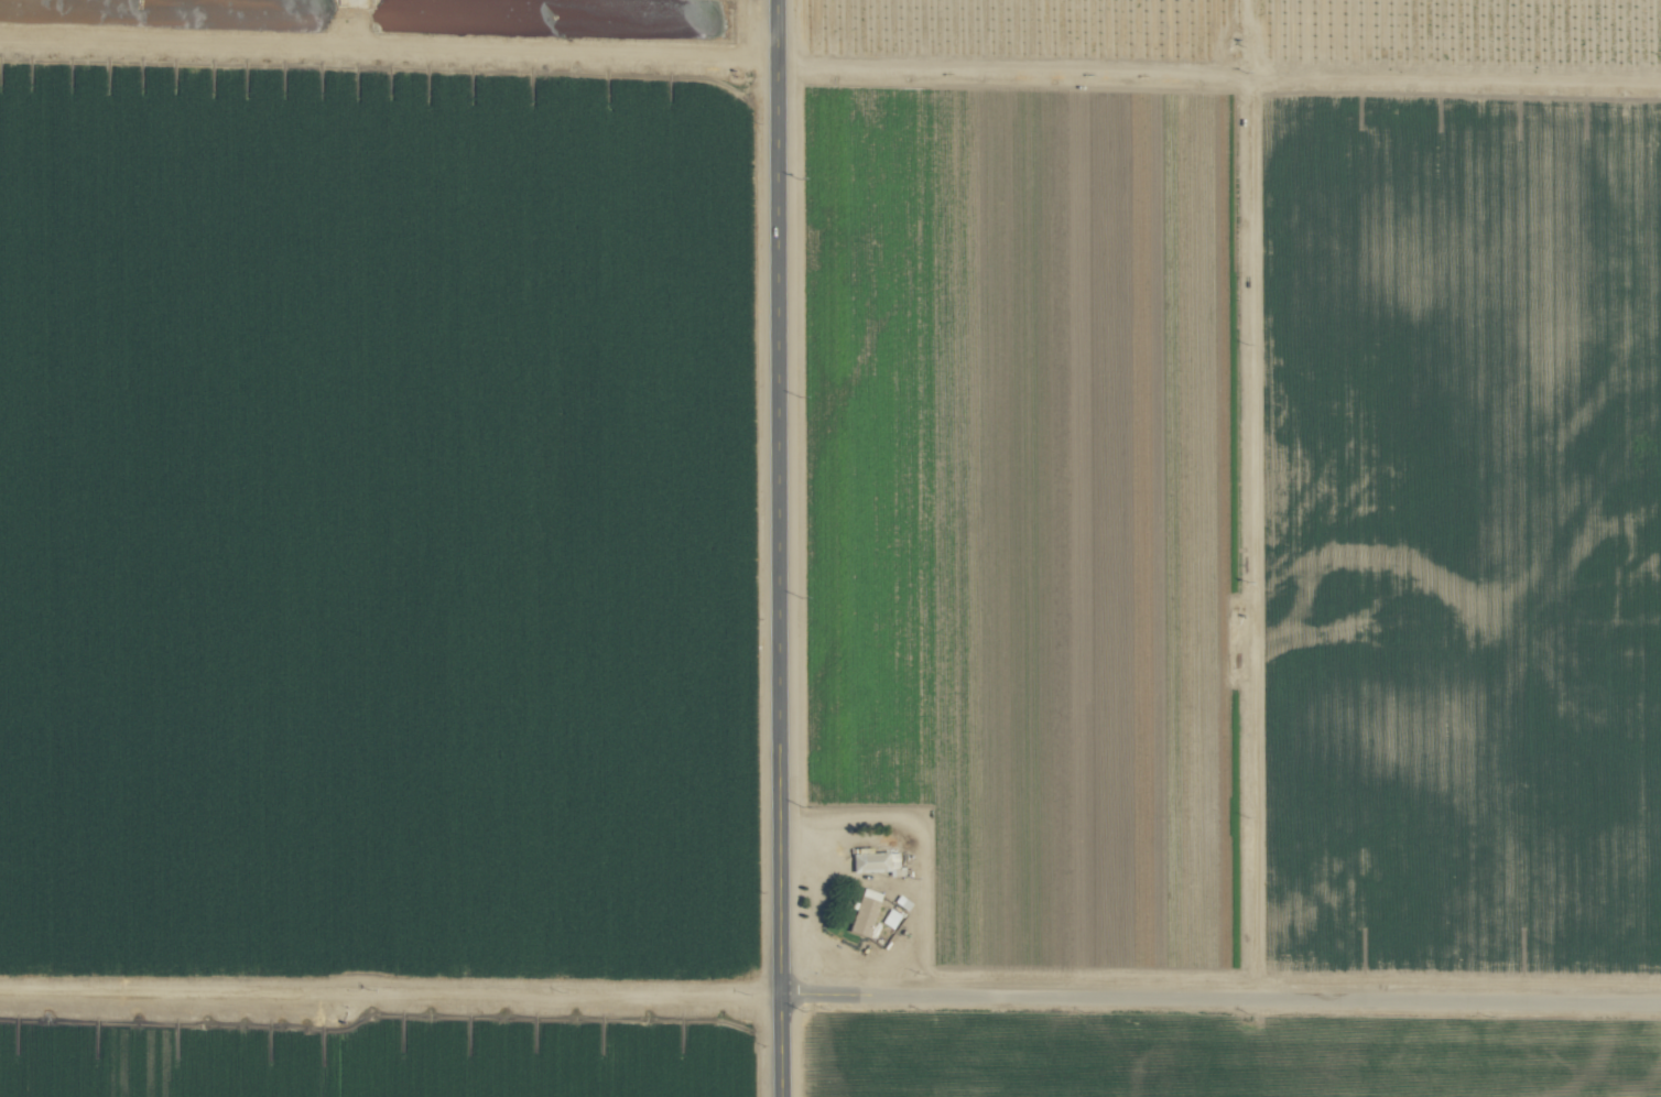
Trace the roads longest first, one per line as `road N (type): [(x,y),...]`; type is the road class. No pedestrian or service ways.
road 1 (residential): [(770,1096),(767,0)]
road 2 (residential): [(769,992),(1660,1001)]

